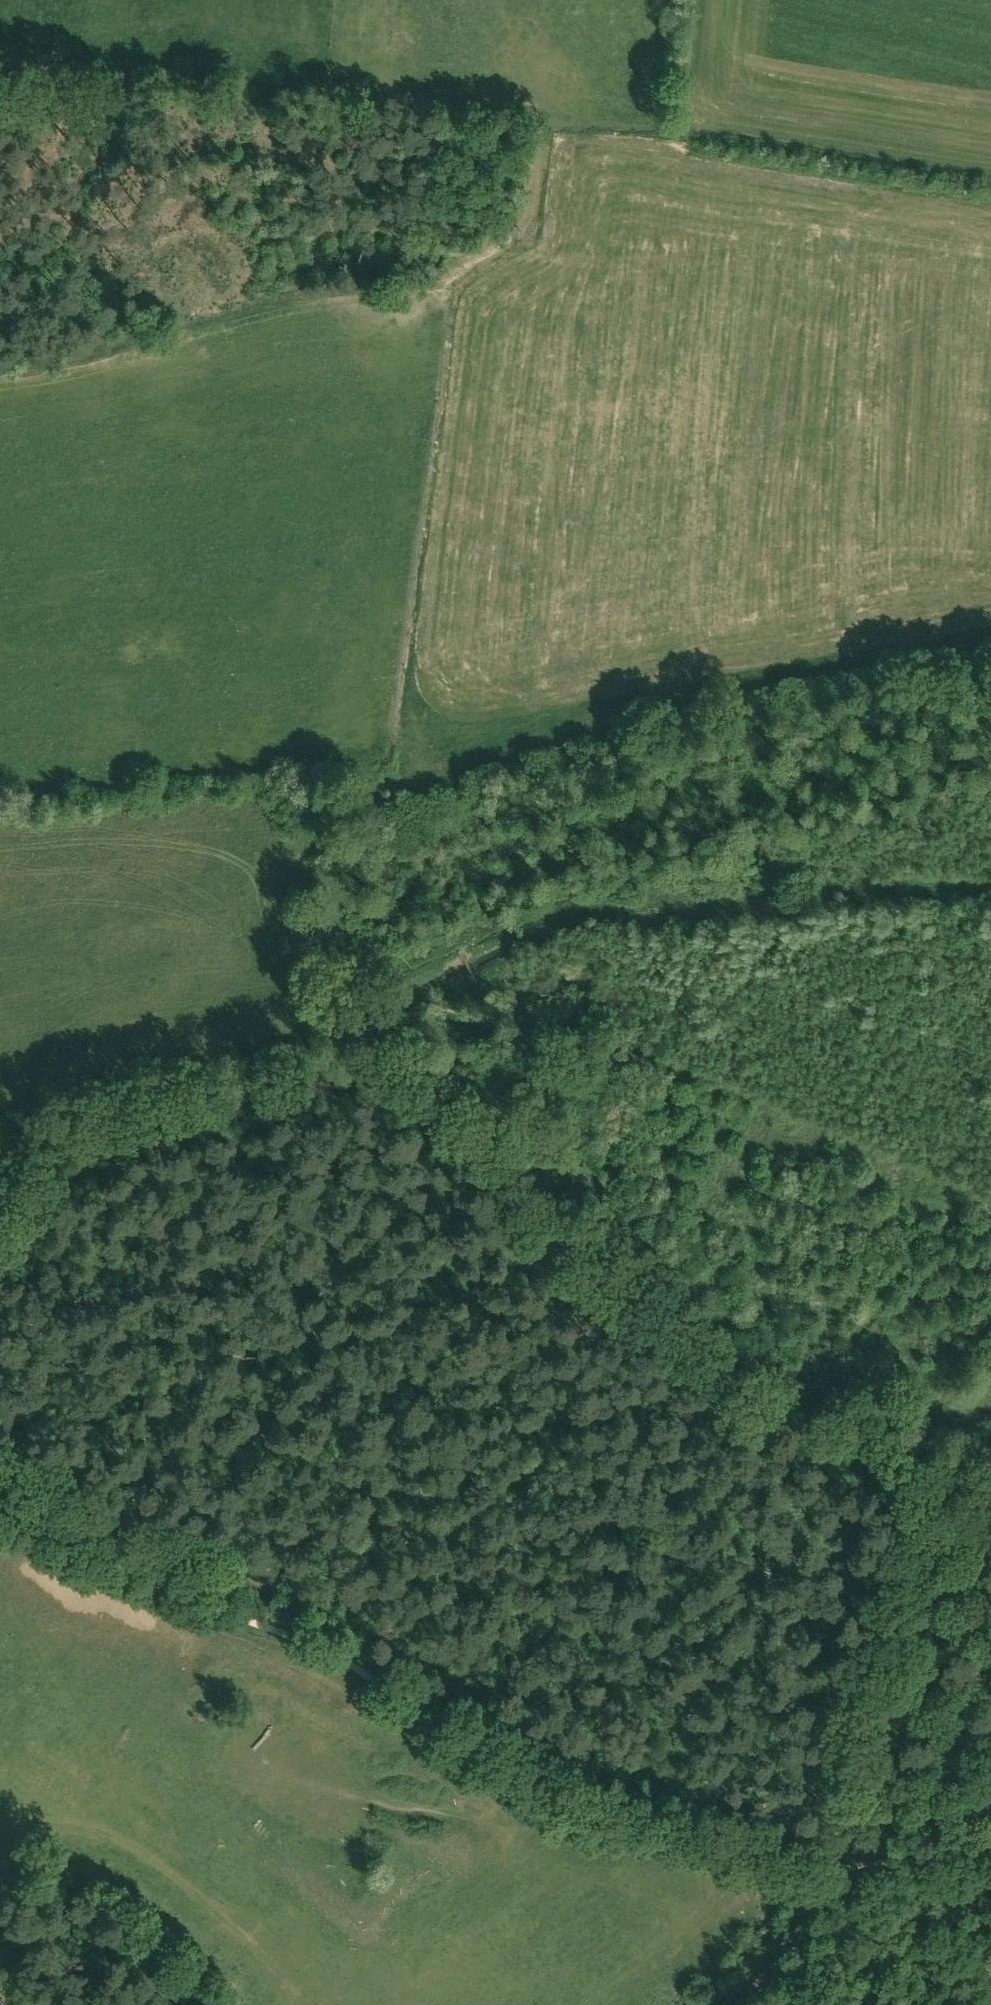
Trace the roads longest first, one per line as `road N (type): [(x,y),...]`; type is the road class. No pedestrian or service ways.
road 1 (track): [(199,2004),(128,1936),(39,1874),(26,1866),(0,1873)]
road 2 (track): [(797,1873),(800,1941),(744,2004)]

